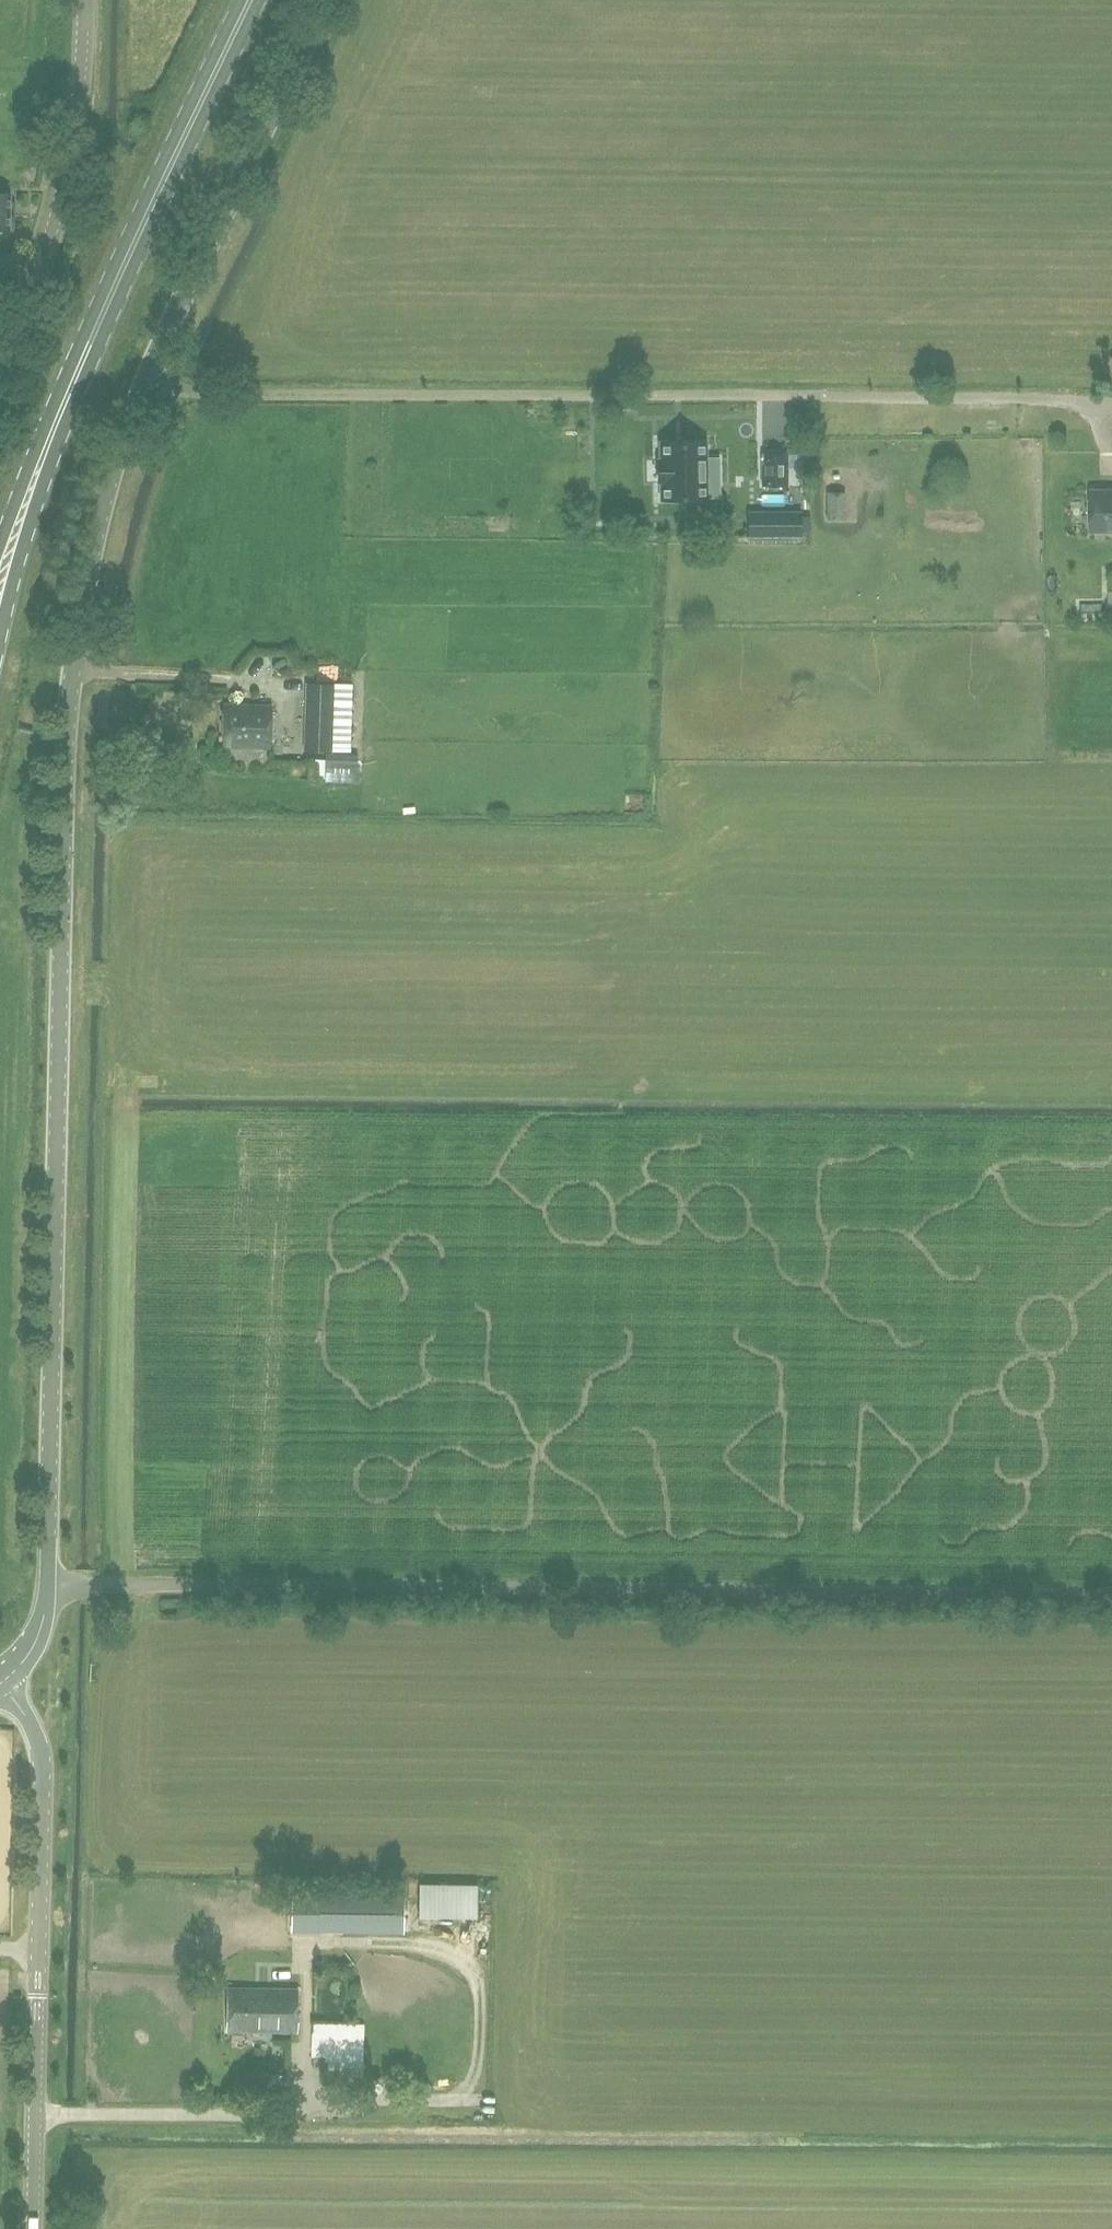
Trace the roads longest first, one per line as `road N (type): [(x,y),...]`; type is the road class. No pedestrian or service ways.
road 1 (unclassified): [(1,1684),(39,1636),(47,1586),(67,713),(89,551),(143,388),(326,0)]
road 2 (unclassified): [(36,2228),(41,1771),(30,1725),(1,1684)]
road 3 (primary): [(37,472),(78,366),(254,0)]
road 4 (unclassified): [(0,370),(67,171),(82,0)]
road 5 (primary): [(0,622),(37,472)]

